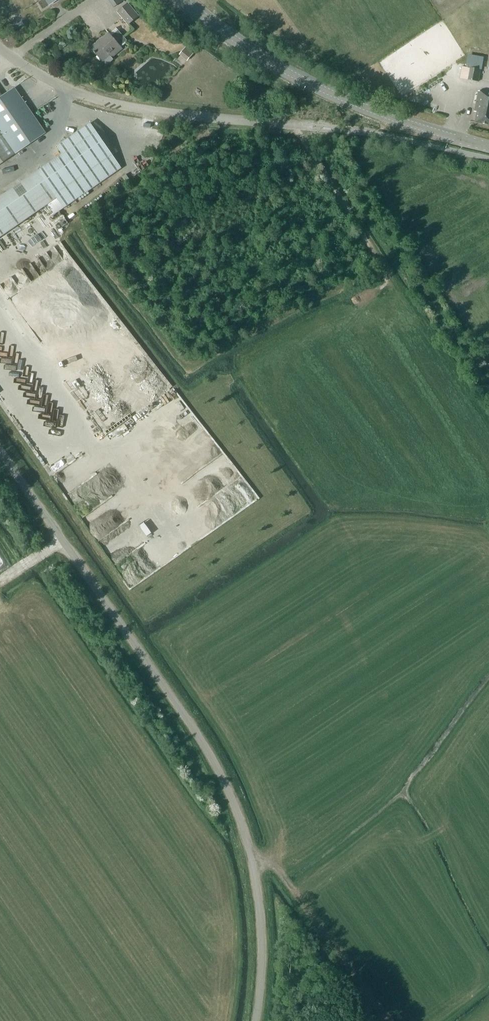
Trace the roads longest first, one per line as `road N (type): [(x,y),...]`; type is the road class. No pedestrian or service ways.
road 1 (unclassified): [(256,1020),(259,902),(231,799),(186,719),(0,452)]
road 2 (track): [(78,227),(179,358),(195,363),(378,262),(295,125)]
road 3 (tertiary): [(488,147),(304,80),(187,0)]
road 4 (unclassified): [(317,128),(107,101),(67,88),(0,47)]
road 5 (track): [(241,372),(180,390),(66,241),(78,227)]

